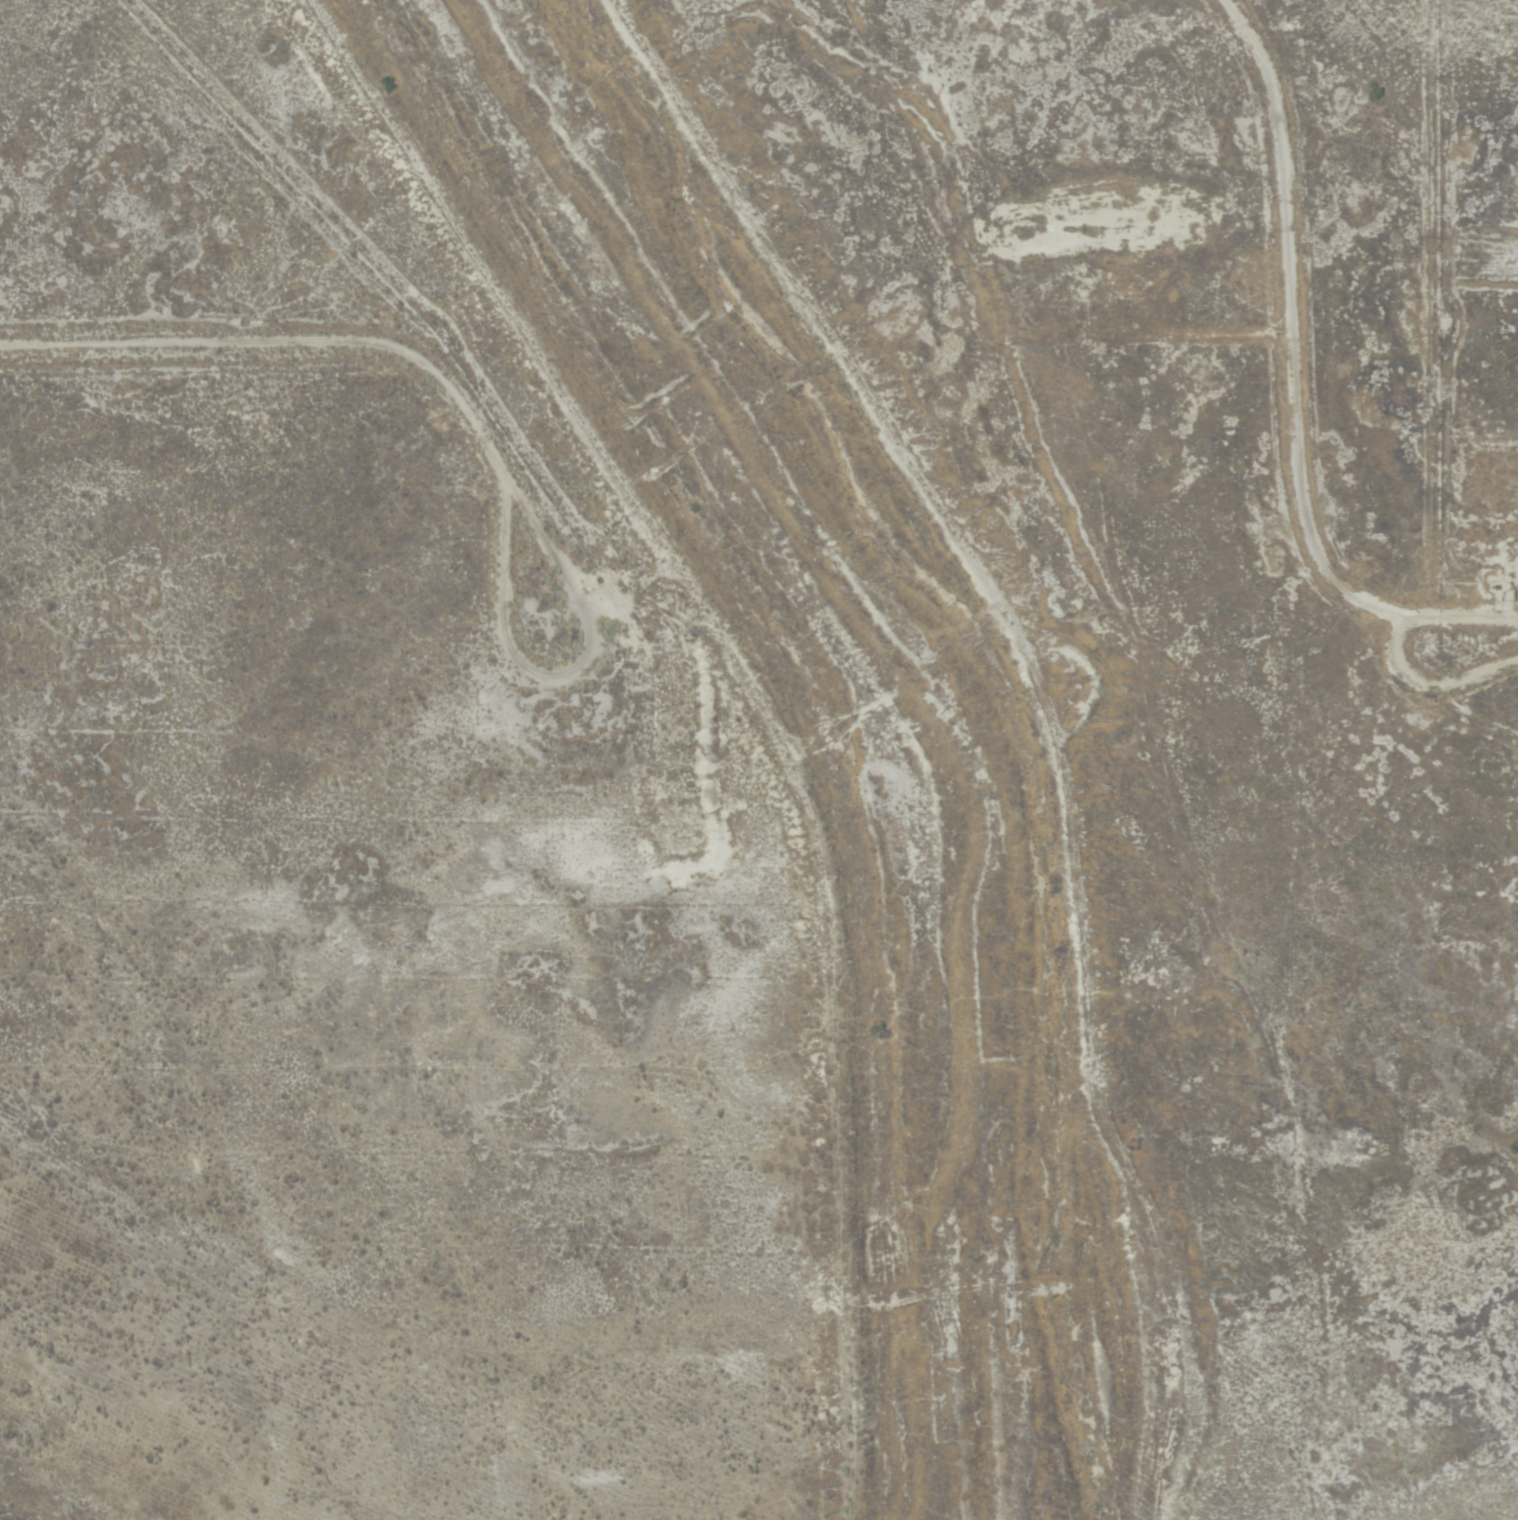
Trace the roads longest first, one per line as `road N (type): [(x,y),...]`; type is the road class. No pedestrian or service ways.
road 1 (track): [(1517,621),(1411,618),(1390,650),(1413,683),(1436,688),(1517,658)]

